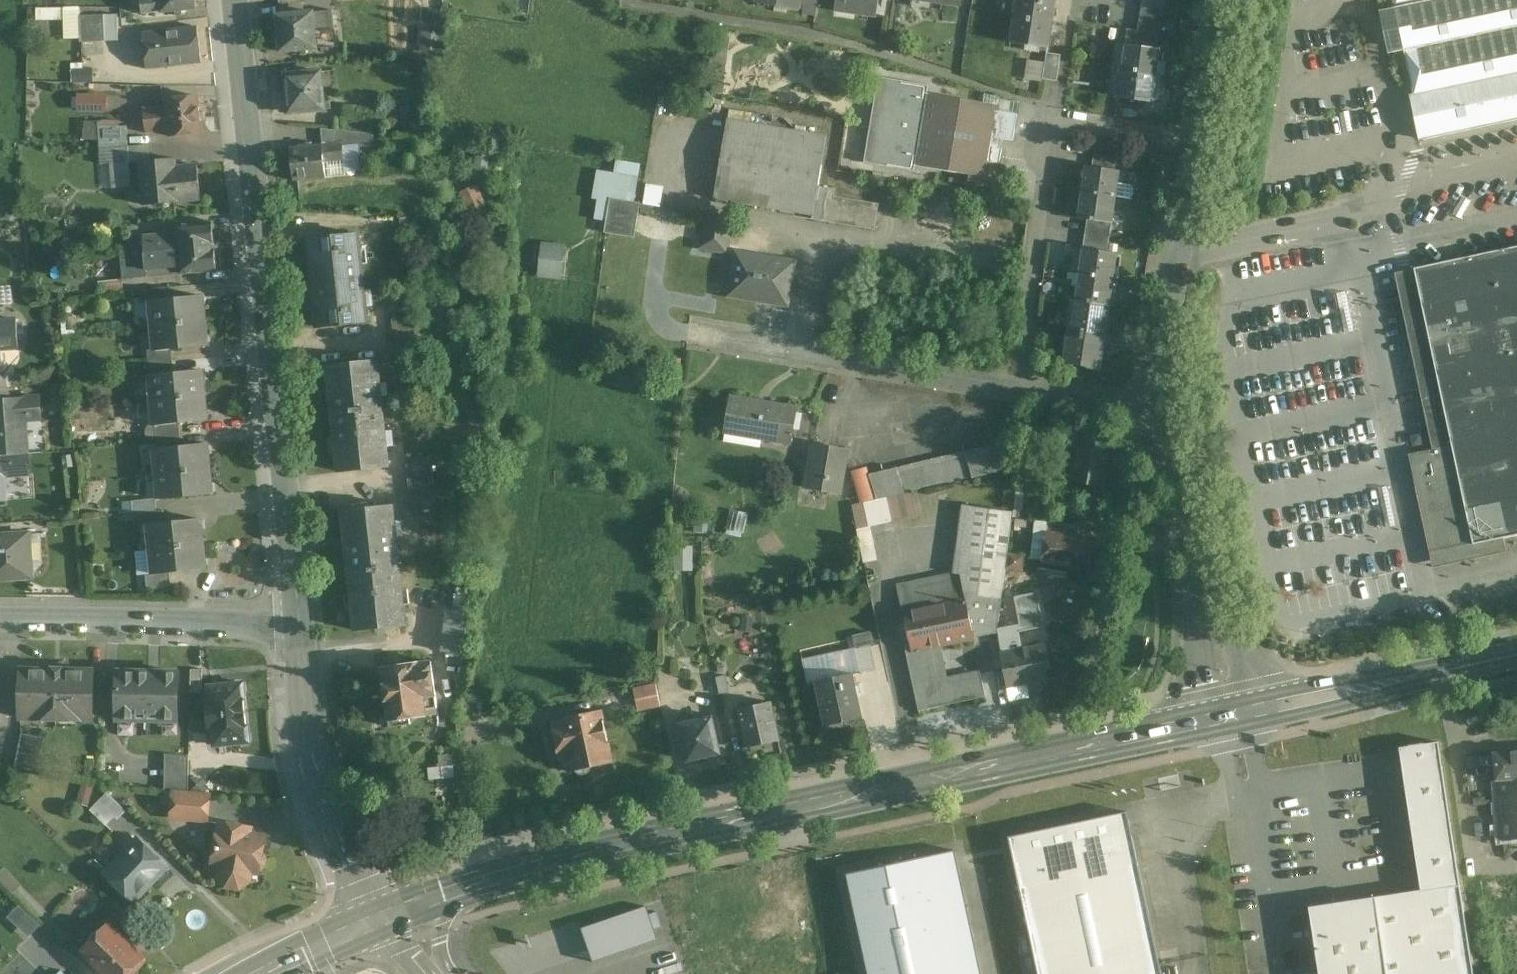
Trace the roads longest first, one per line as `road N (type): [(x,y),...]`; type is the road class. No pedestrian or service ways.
road 1 (primary): [(451,890),(719,817),(1226,723)]
road 2 (secondary): [(300,615),(235,0)]
road 3 (residential): [(1186,127),(1057,105),(1023,383)]
road 4 (residential): [(699,331),(1023,383)]
road 5 (unclassified): [(1159,403),(1226,723)]
road 6 (secondary): [(392,911),(372,885),(325,785),(300,615)]
road 7 (residential): [(0,614),(300,615)]
road 8 (primary): [(1226,723),(1516,659)]
road 9 (unclassified): [(1186,127),(1164,256),(1159,403)]
road 10 (primary): [(251,973),(392,911)]
road 11 (residential): [(1023,383),(1159,403)]
road 12 (unclassified): [(1213,0),(1186,127)]

